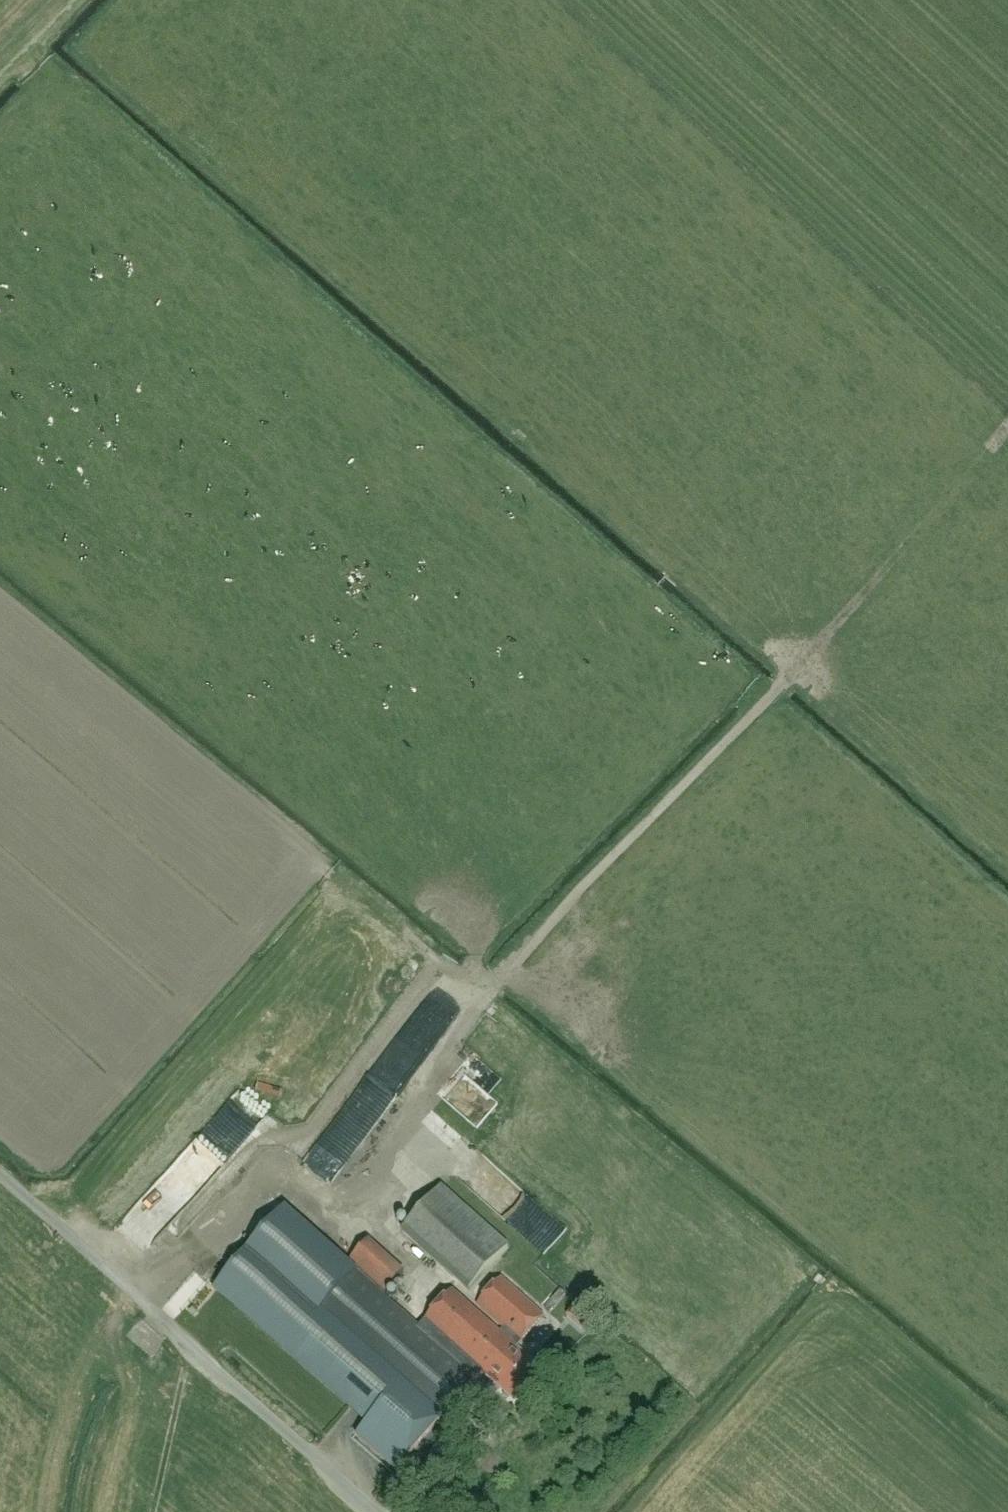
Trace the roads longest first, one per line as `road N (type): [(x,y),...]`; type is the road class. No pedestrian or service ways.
road 1 (unclassified): [(378,1511),(0,1176)]

